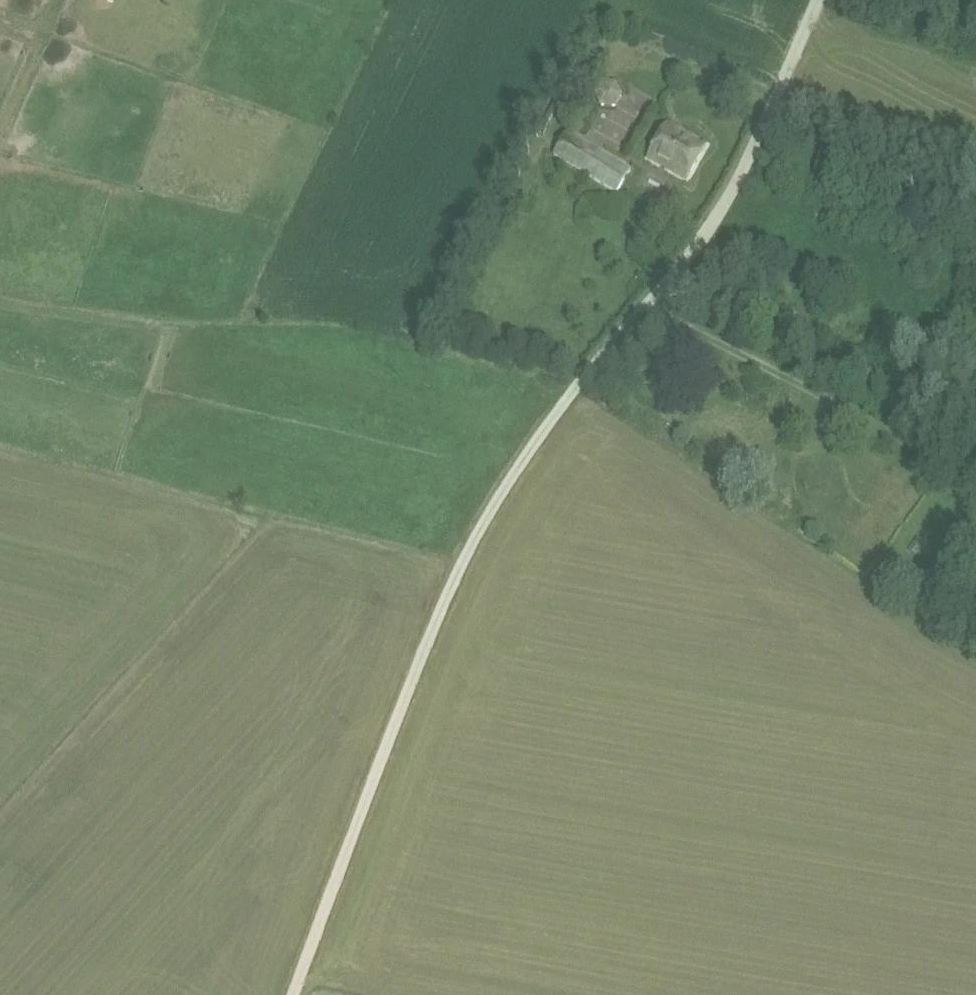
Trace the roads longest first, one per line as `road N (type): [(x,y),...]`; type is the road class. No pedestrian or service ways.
road 1 (track): [(298,994),(471,538),(760,139),(820,0)]

